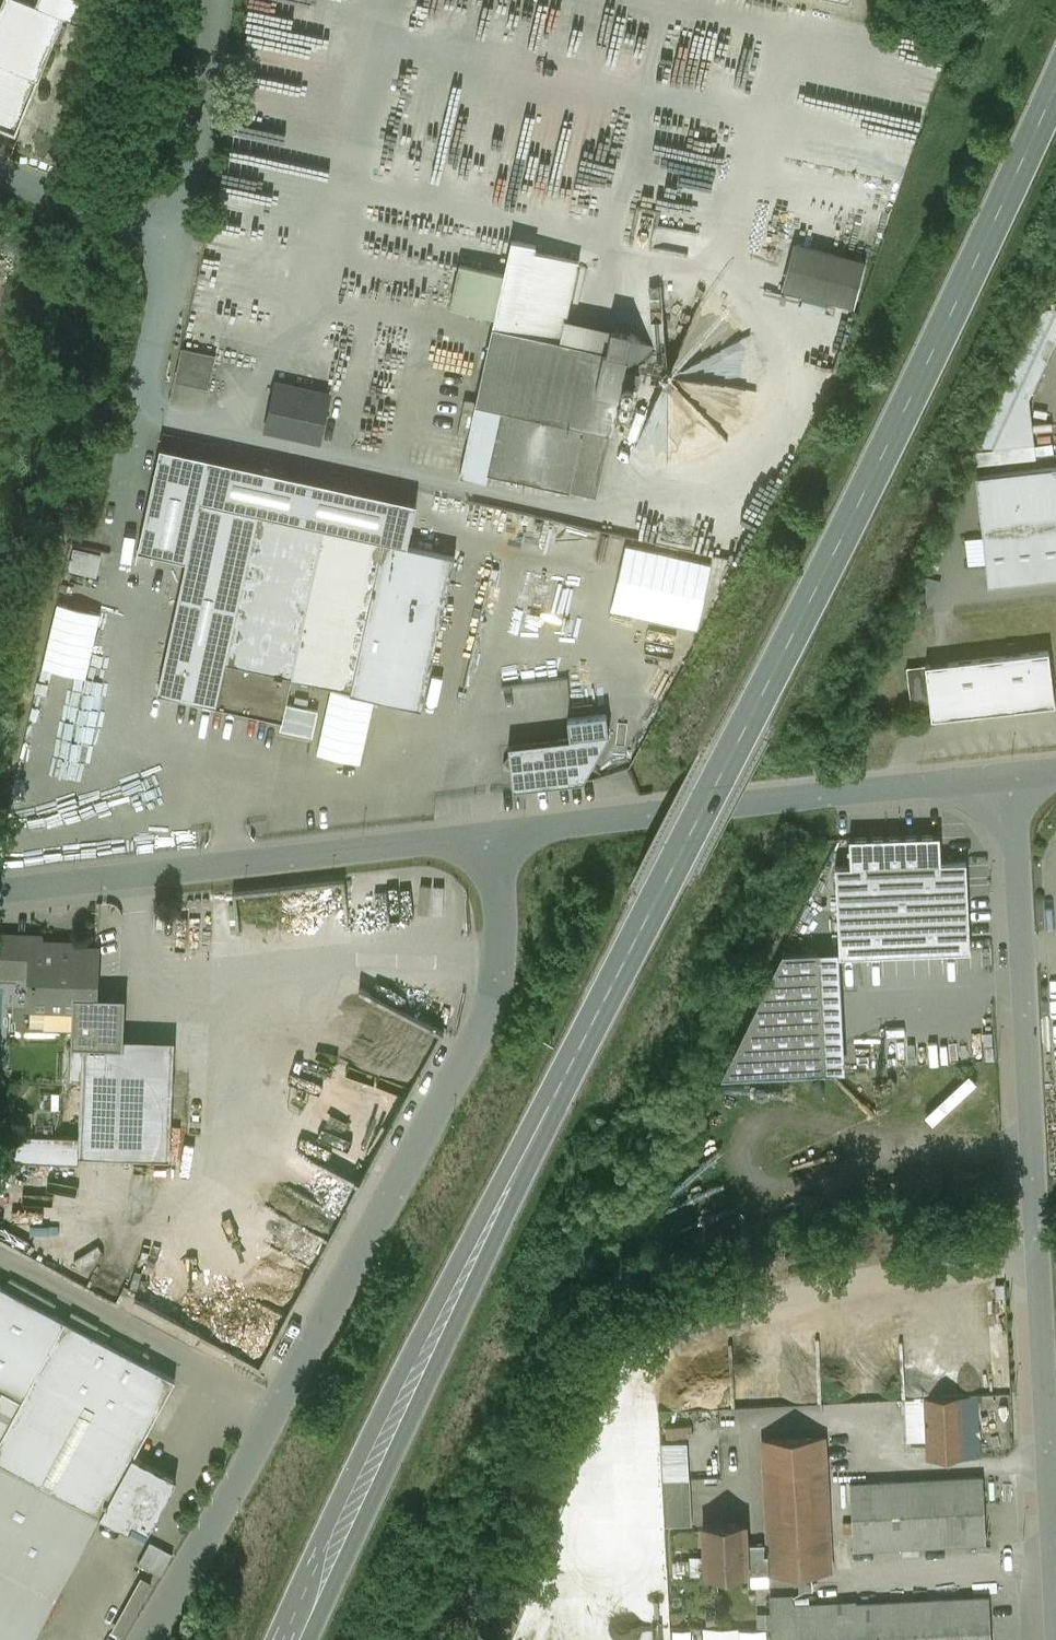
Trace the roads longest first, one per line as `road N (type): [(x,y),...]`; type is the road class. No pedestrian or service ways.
road 1 (secondary): [(295,1639),(594,1017),(962,289),(1055,81)]
road 2 (residential): [(481,833),(505,942),(482,1037),(156,1639)]
road 3 (residential): [(481,833),(1055,772)]
road 4 (residential): [(0,889),(481,833)]
road 5 (unclassified): [(120,554),(173,247)]
road 6 (unclassified): [(173,247),(213,95),(221,0)]
road 7 (unclassified): [(0,176),(173,247)]

